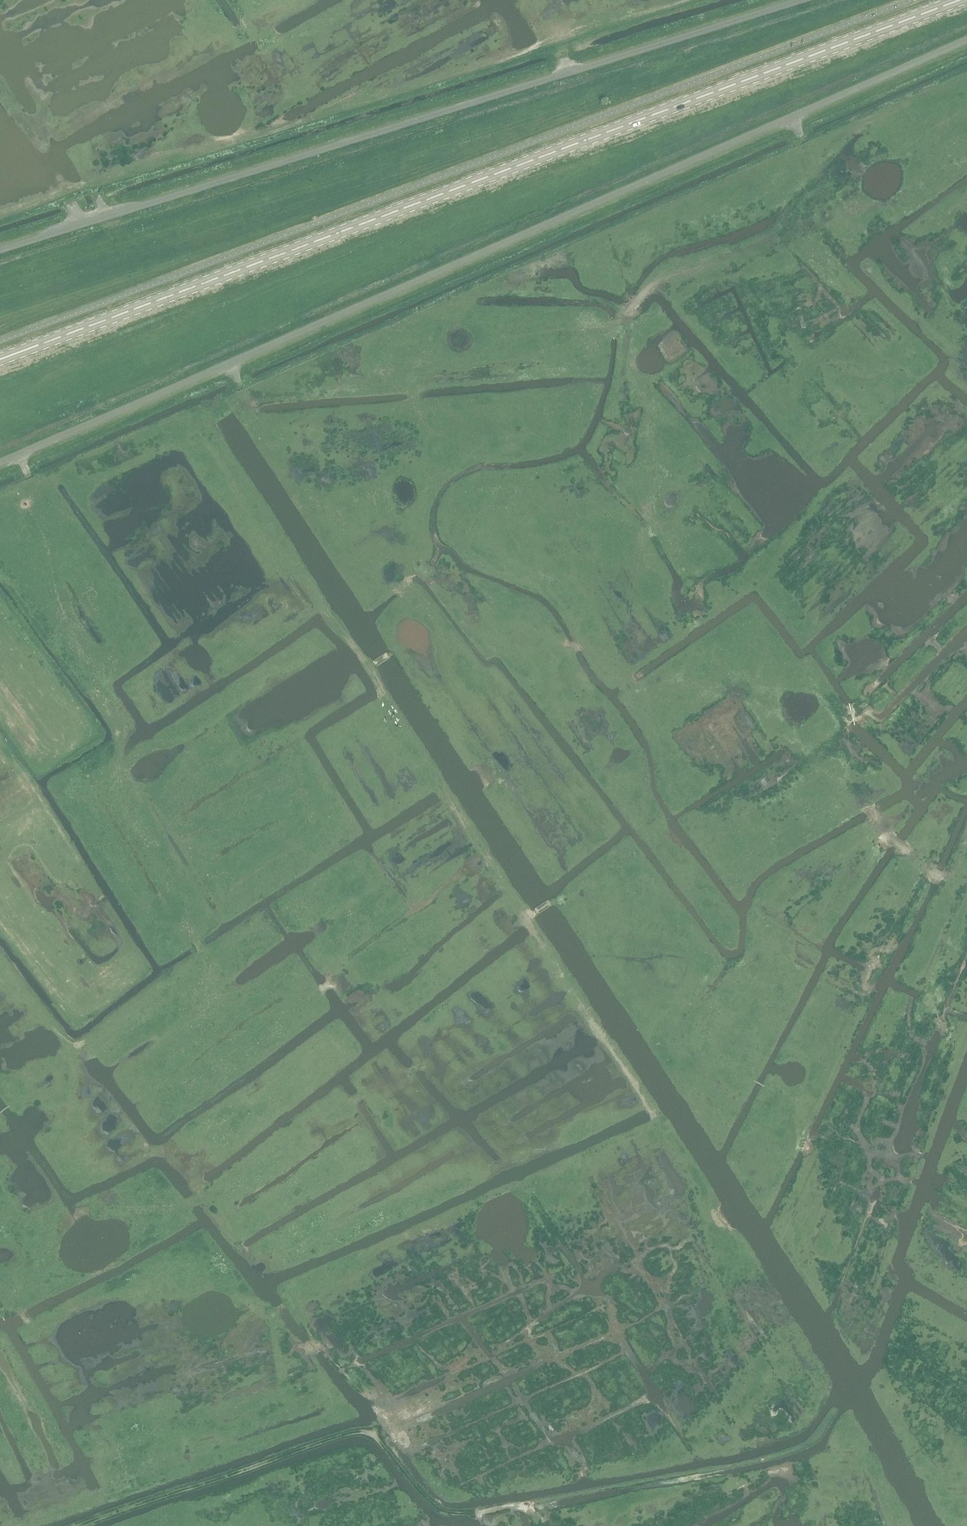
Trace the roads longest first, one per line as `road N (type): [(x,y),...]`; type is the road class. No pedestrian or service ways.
road 1 (unclassified): [(0,466),(966,45)]
road 2 (secondary): [(0,361),(959,0)]
road 3 (unclassified): [(815,0),(0,256)]
road 4 (track): [(81,1525),(364,1433),(446,1513),(536,1503)]

